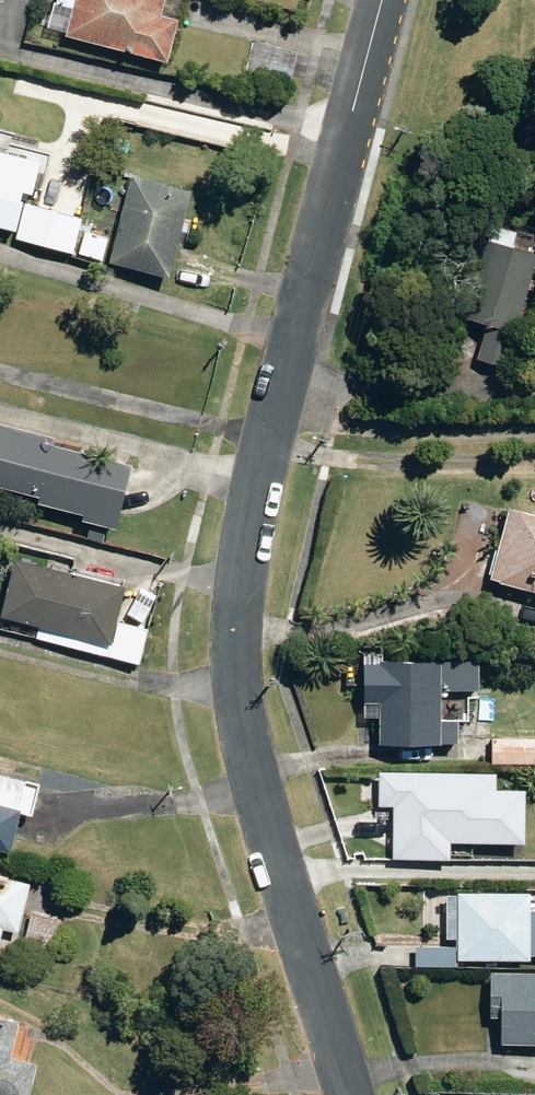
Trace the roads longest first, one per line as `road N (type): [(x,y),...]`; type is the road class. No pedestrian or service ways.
road 1 (residential): [(383,0),(268,429),(235,594),(231,664),(241,735),(357,1094)]

